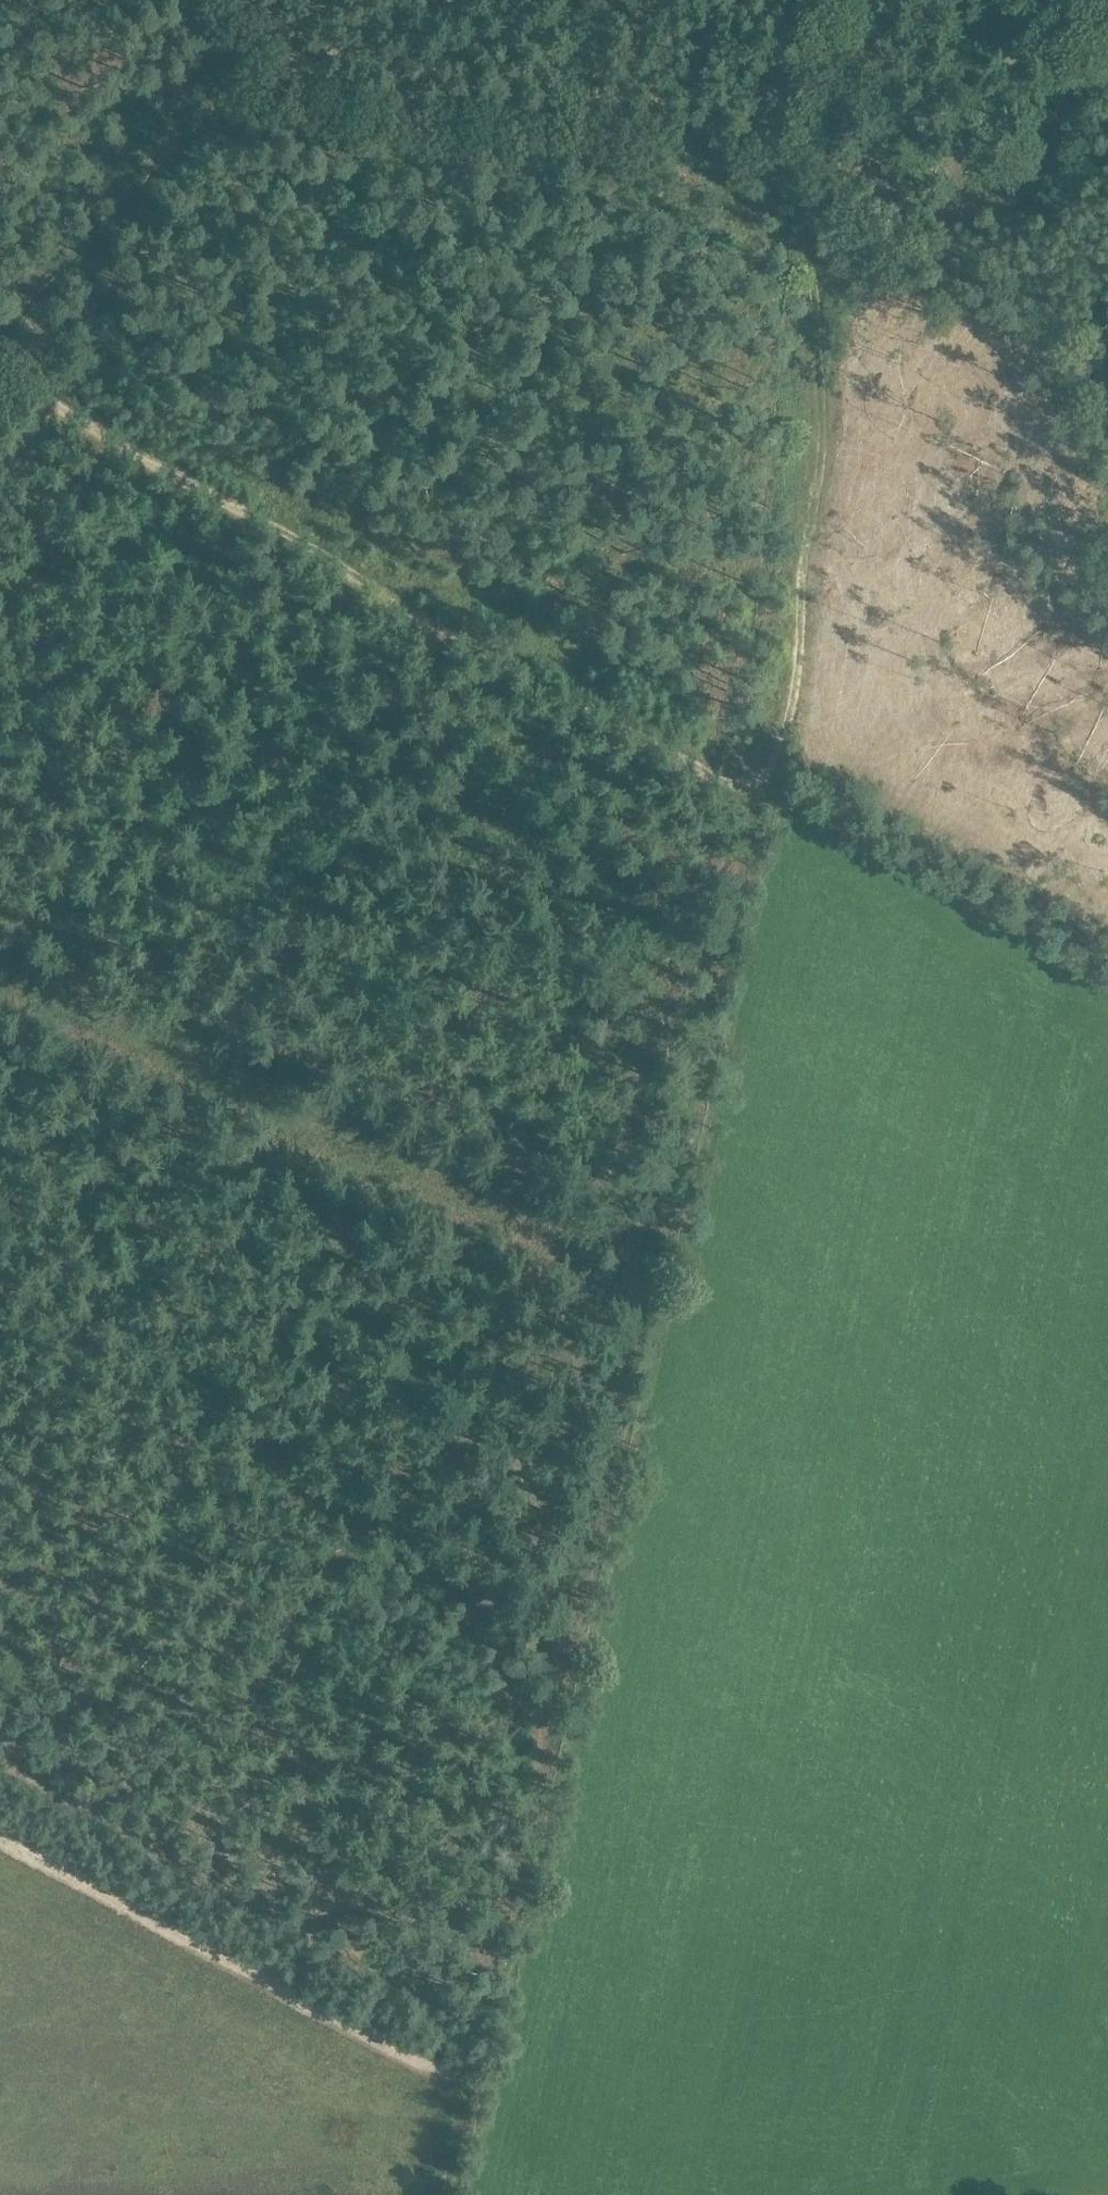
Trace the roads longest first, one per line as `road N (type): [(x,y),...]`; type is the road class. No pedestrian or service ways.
road 1 (track): [(881,0),(806,189),(819,343),(819,499),(791,716),(757,797),(481,1983),(492,2042),(461,2194)]
road 2 (track): [(0,371),(757,797)]
road 3 (track): [(166,0),(229,84),(375,152),(575,145),(806,189)]
road 4 (track): [(0,336),(229,84)]

